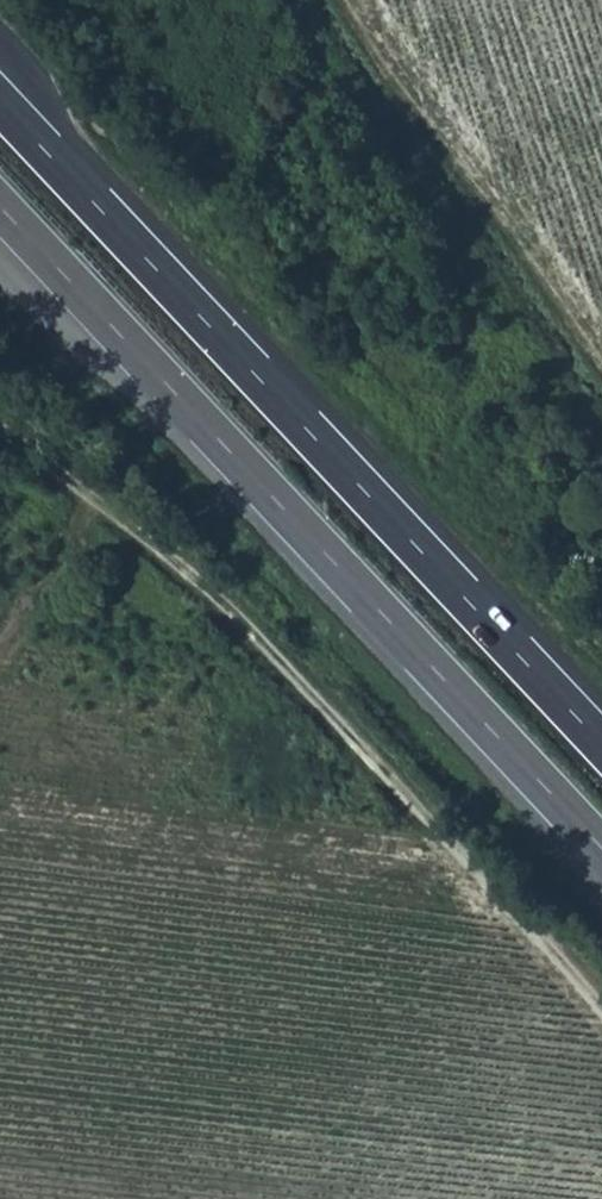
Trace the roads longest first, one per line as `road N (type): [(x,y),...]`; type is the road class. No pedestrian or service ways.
road 1 (trunk): [(0,207),(601,849)]
road 2 (trunk): [(601,745),(0,105)]
road 3 (track): [(0,425),(94,512),(202,579),(601,1019)]
road 4 (track): [(0,651),(94,512)]

